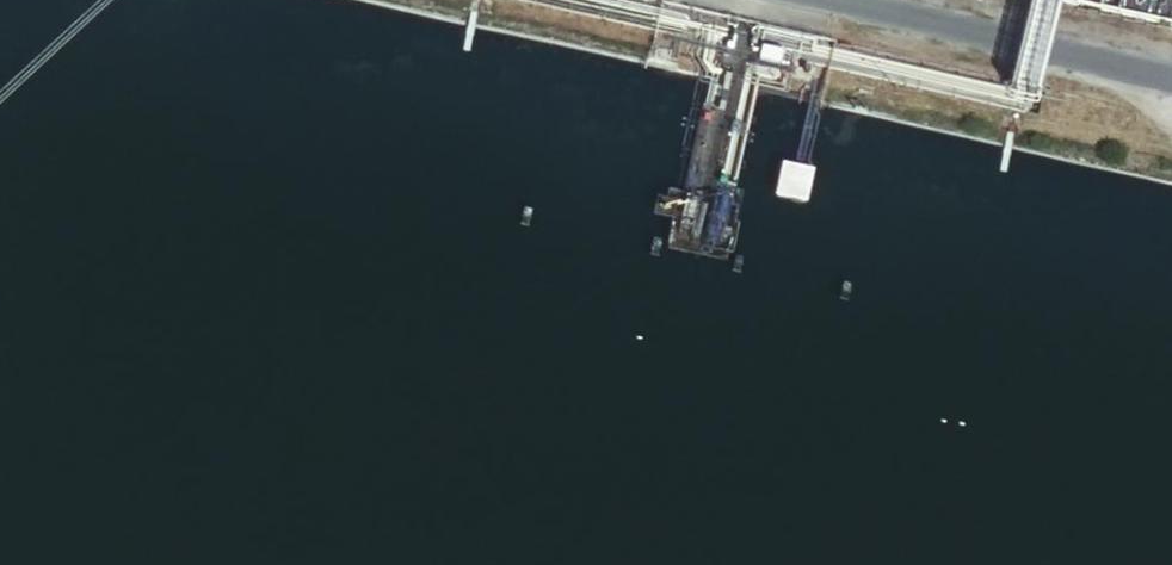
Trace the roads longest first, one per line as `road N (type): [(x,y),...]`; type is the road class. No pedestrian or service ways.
road 1 (unclassified): [(816,0),(1171,81)]

